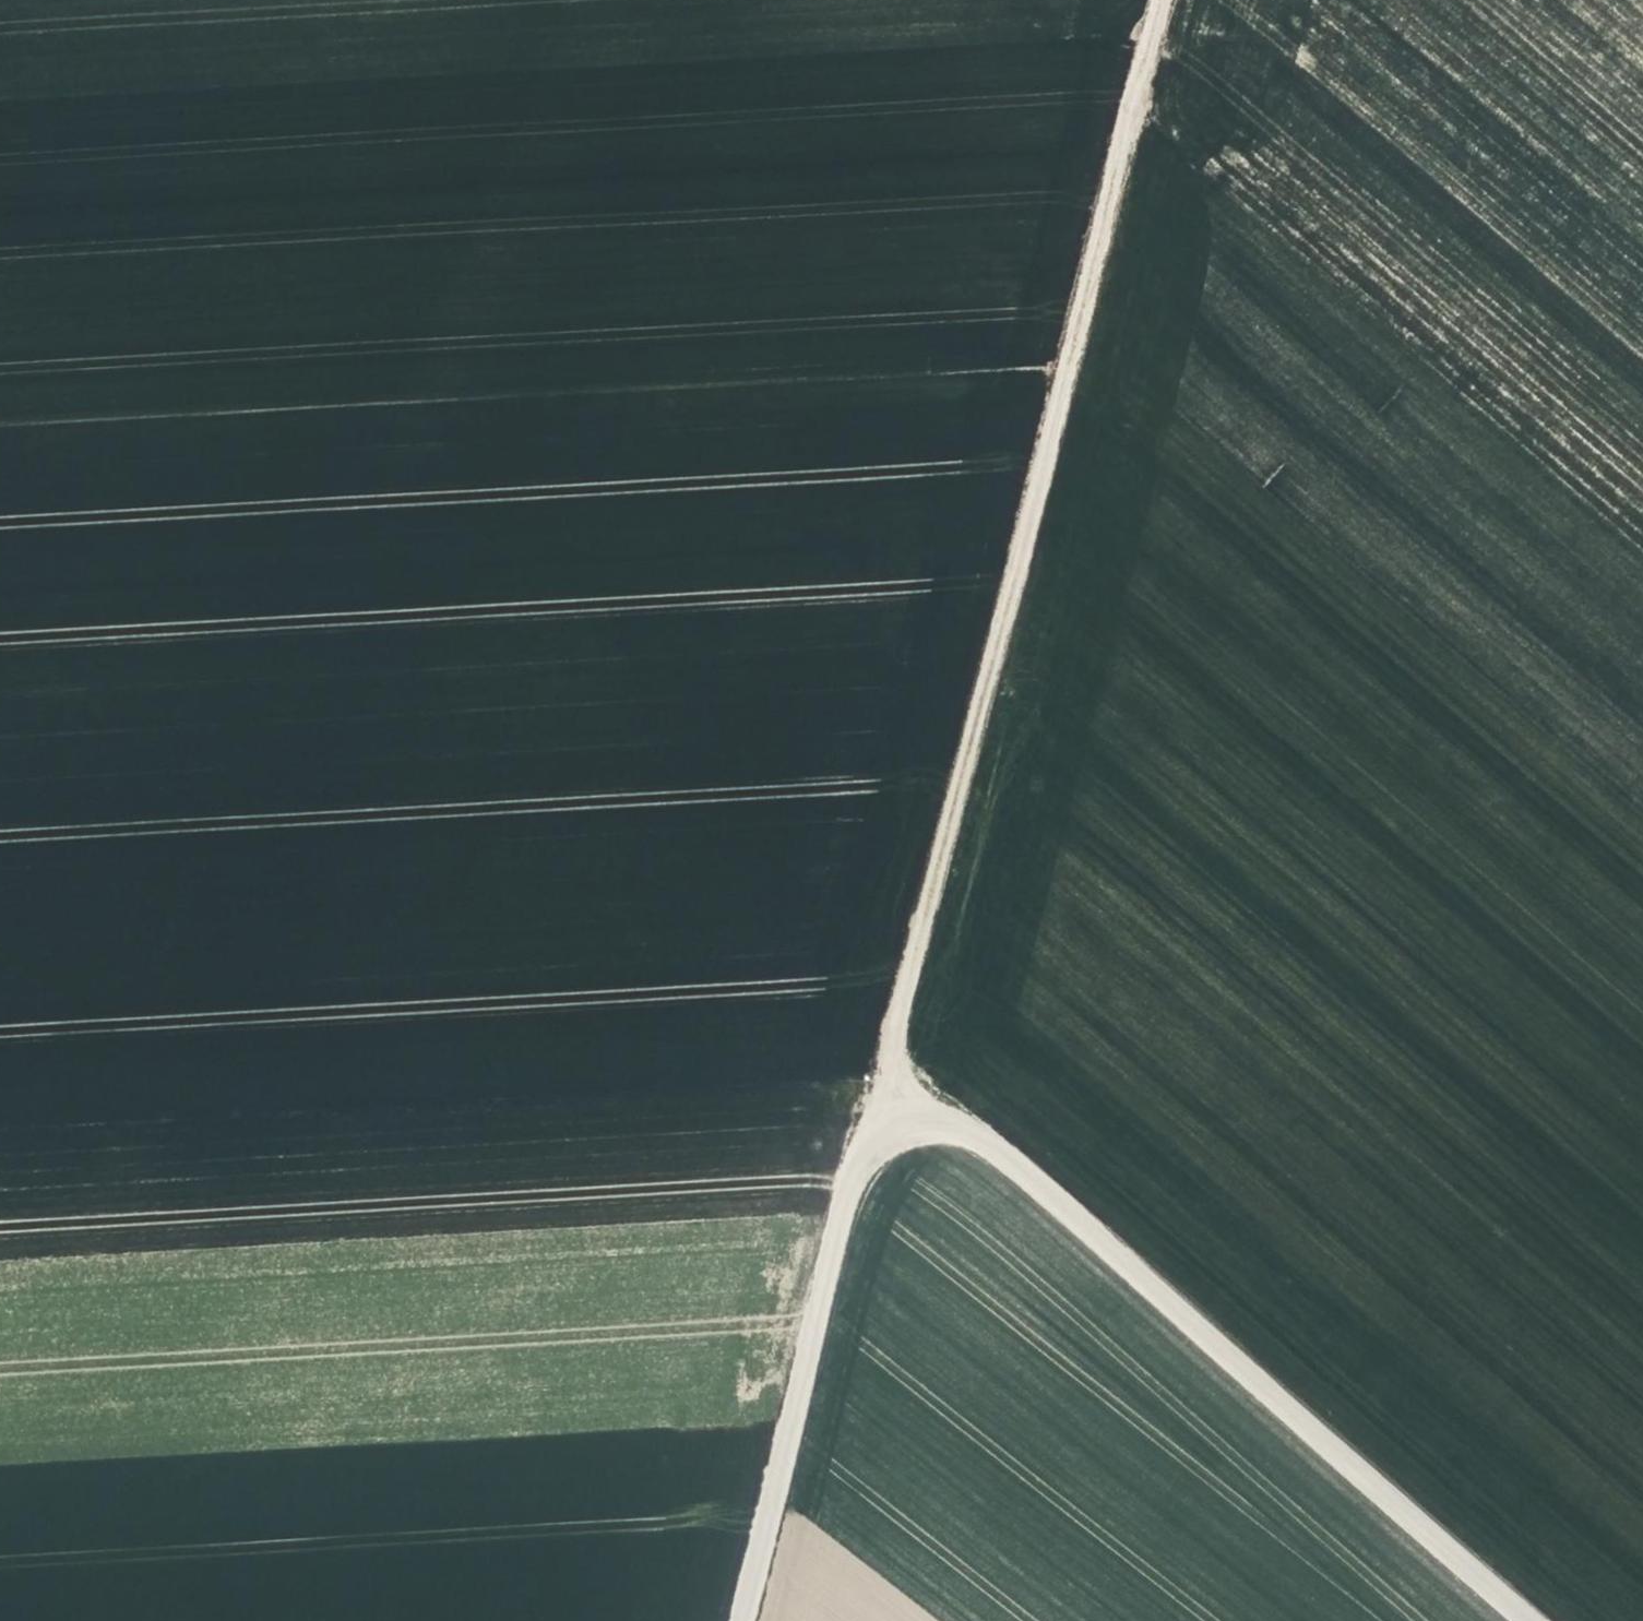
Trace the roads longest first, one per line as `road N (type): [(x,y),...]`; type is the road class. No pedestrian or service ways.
road 1 (track): [(740,1620),(1158,0)]
road 2 (track): [(879,1081),(996,1156),(1529,1620)]

